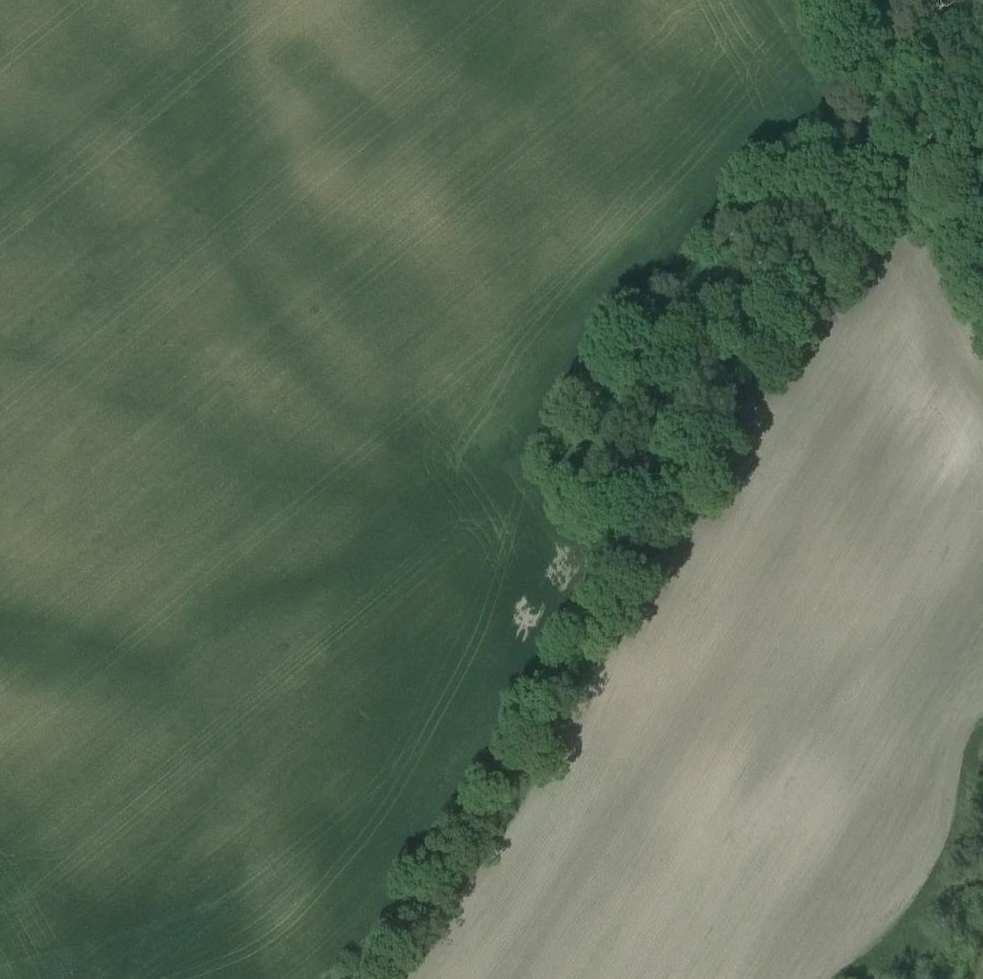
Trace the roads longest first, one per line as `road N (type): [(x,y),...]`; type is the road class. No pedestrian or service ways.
road 1 (track): [(835,0),(929,174),(966,203),(982,262)]

